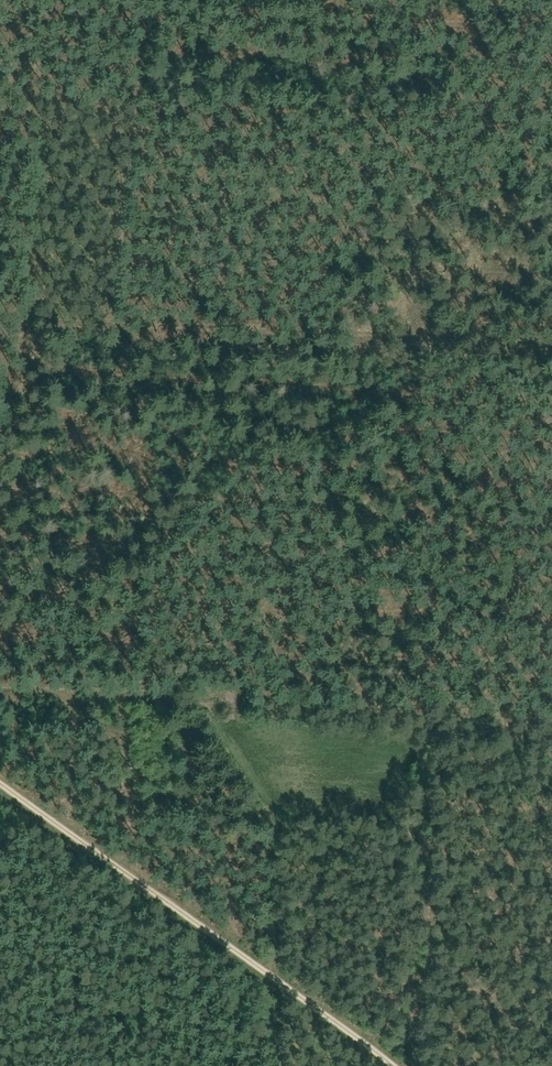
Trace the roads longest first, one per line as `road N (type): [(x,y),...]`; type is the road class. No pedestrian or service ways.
road 1 (track): [(368,1065),(0,769)]

